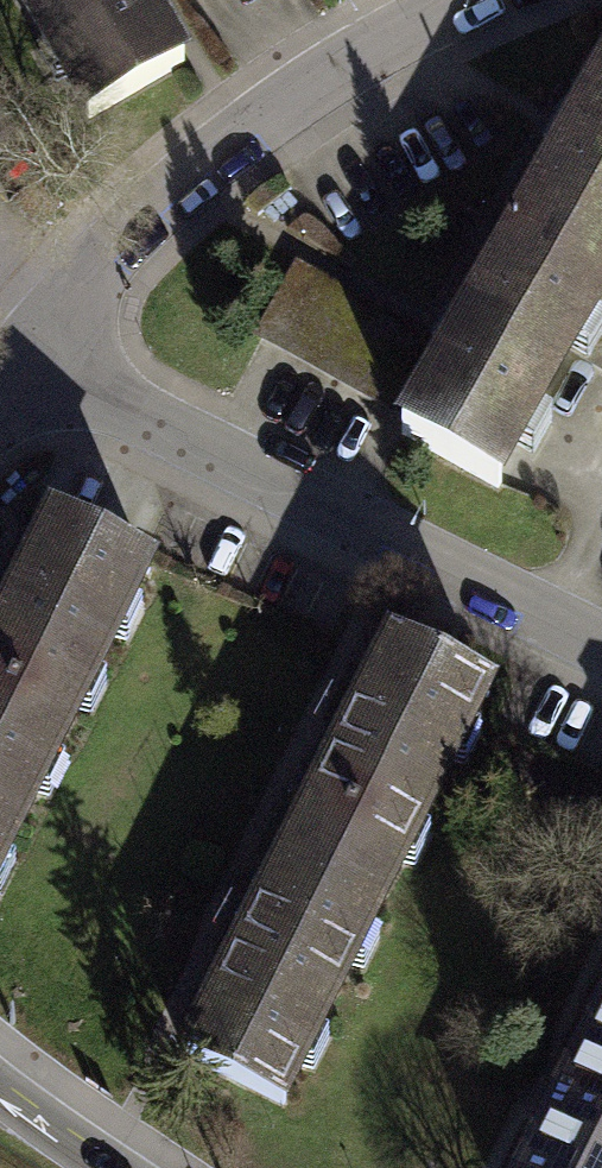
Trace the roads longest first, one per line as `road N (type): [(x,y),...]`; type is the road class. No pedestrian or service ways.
road 1 (residential): [(27,327),(115,399),(601,642)]
road 2 (residential): [(27,327),(91,244),(246,126),(484,0)]
road 3 (secondary): [(107,1167),(0,1093)]

